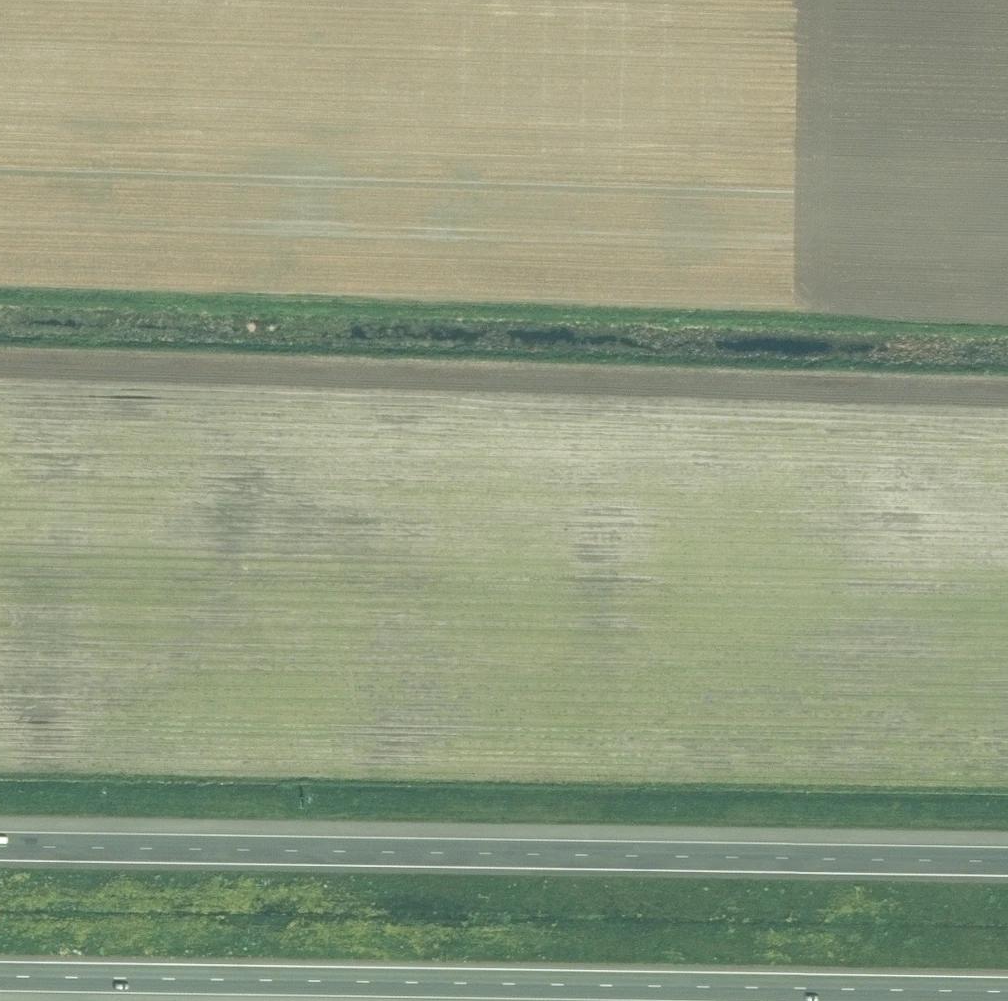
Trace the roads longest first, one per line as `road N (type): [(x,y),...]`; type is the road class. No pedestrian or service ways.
road 1 (track): [(0,354),(1007,387)]
road 2 (motorway): [(0,975),(1007,990)]
road 3 (motorway): [(1007,861),(0,846)]

